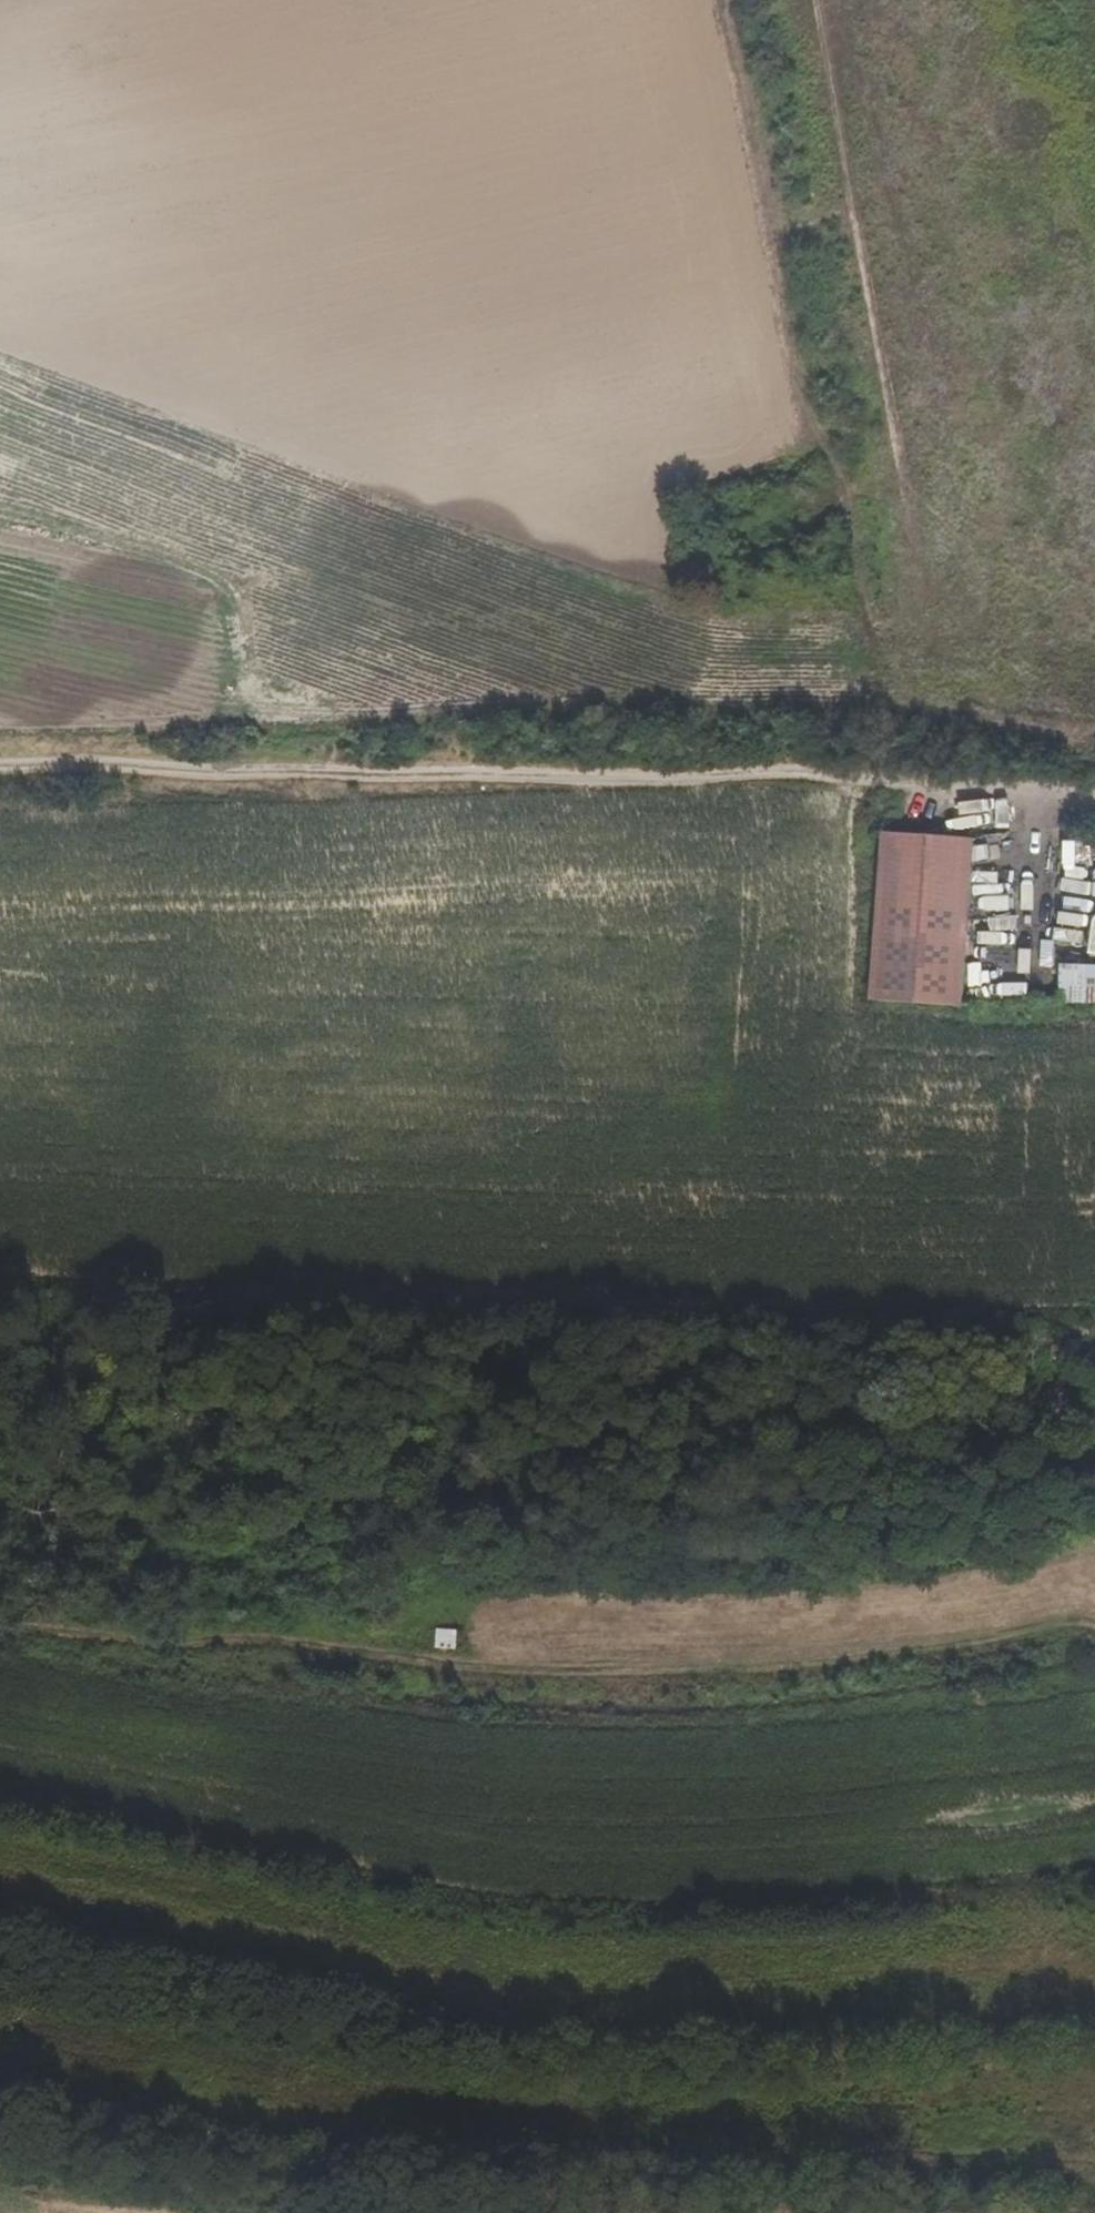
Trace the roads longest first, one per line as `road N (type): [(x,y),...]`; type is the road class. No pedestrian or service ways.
road 1 (track): [(1094,799),(873,773),(645,765),(0,774)]
road 2 (track): [(1094,743),(936,720),(903,692),(866,625),(844,478),(802,402),(730,0)]

